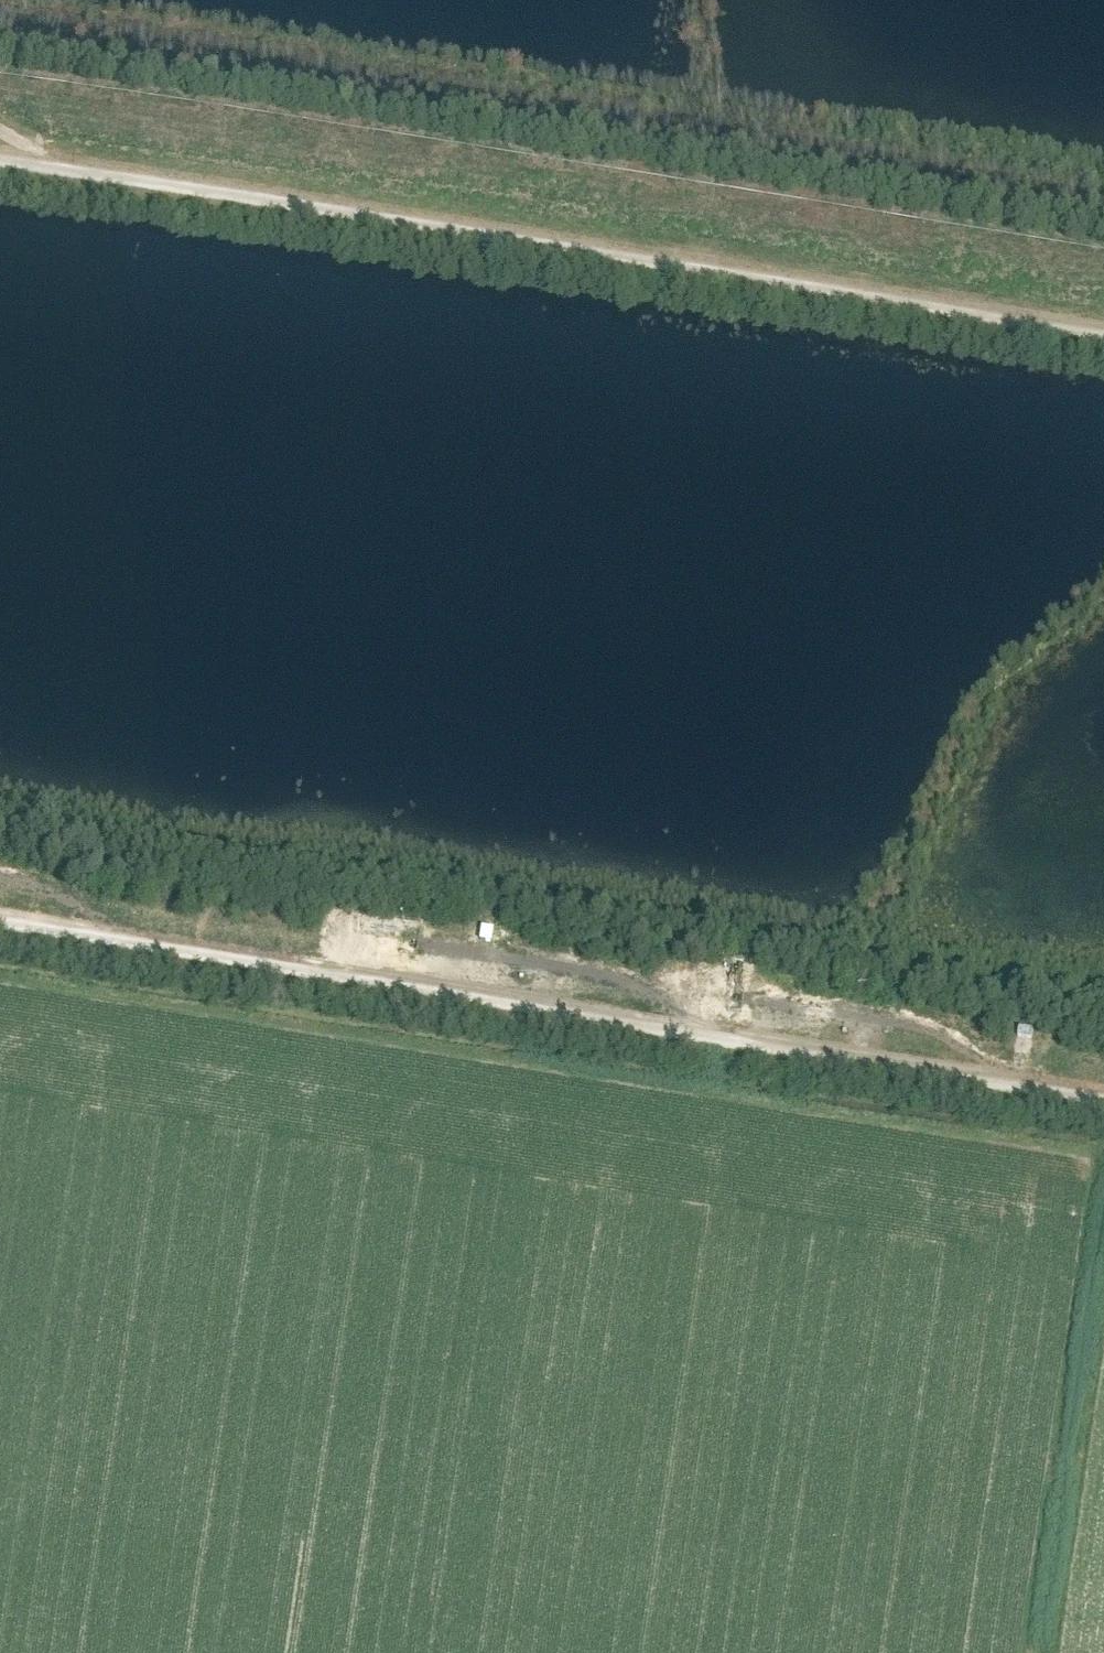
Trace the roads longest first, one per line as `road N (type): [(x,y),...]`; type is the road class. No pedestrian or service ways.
road 1 (track): [(0,162),(1103,340)]
road 2 (track): [(1103,1092),(0,916)]

